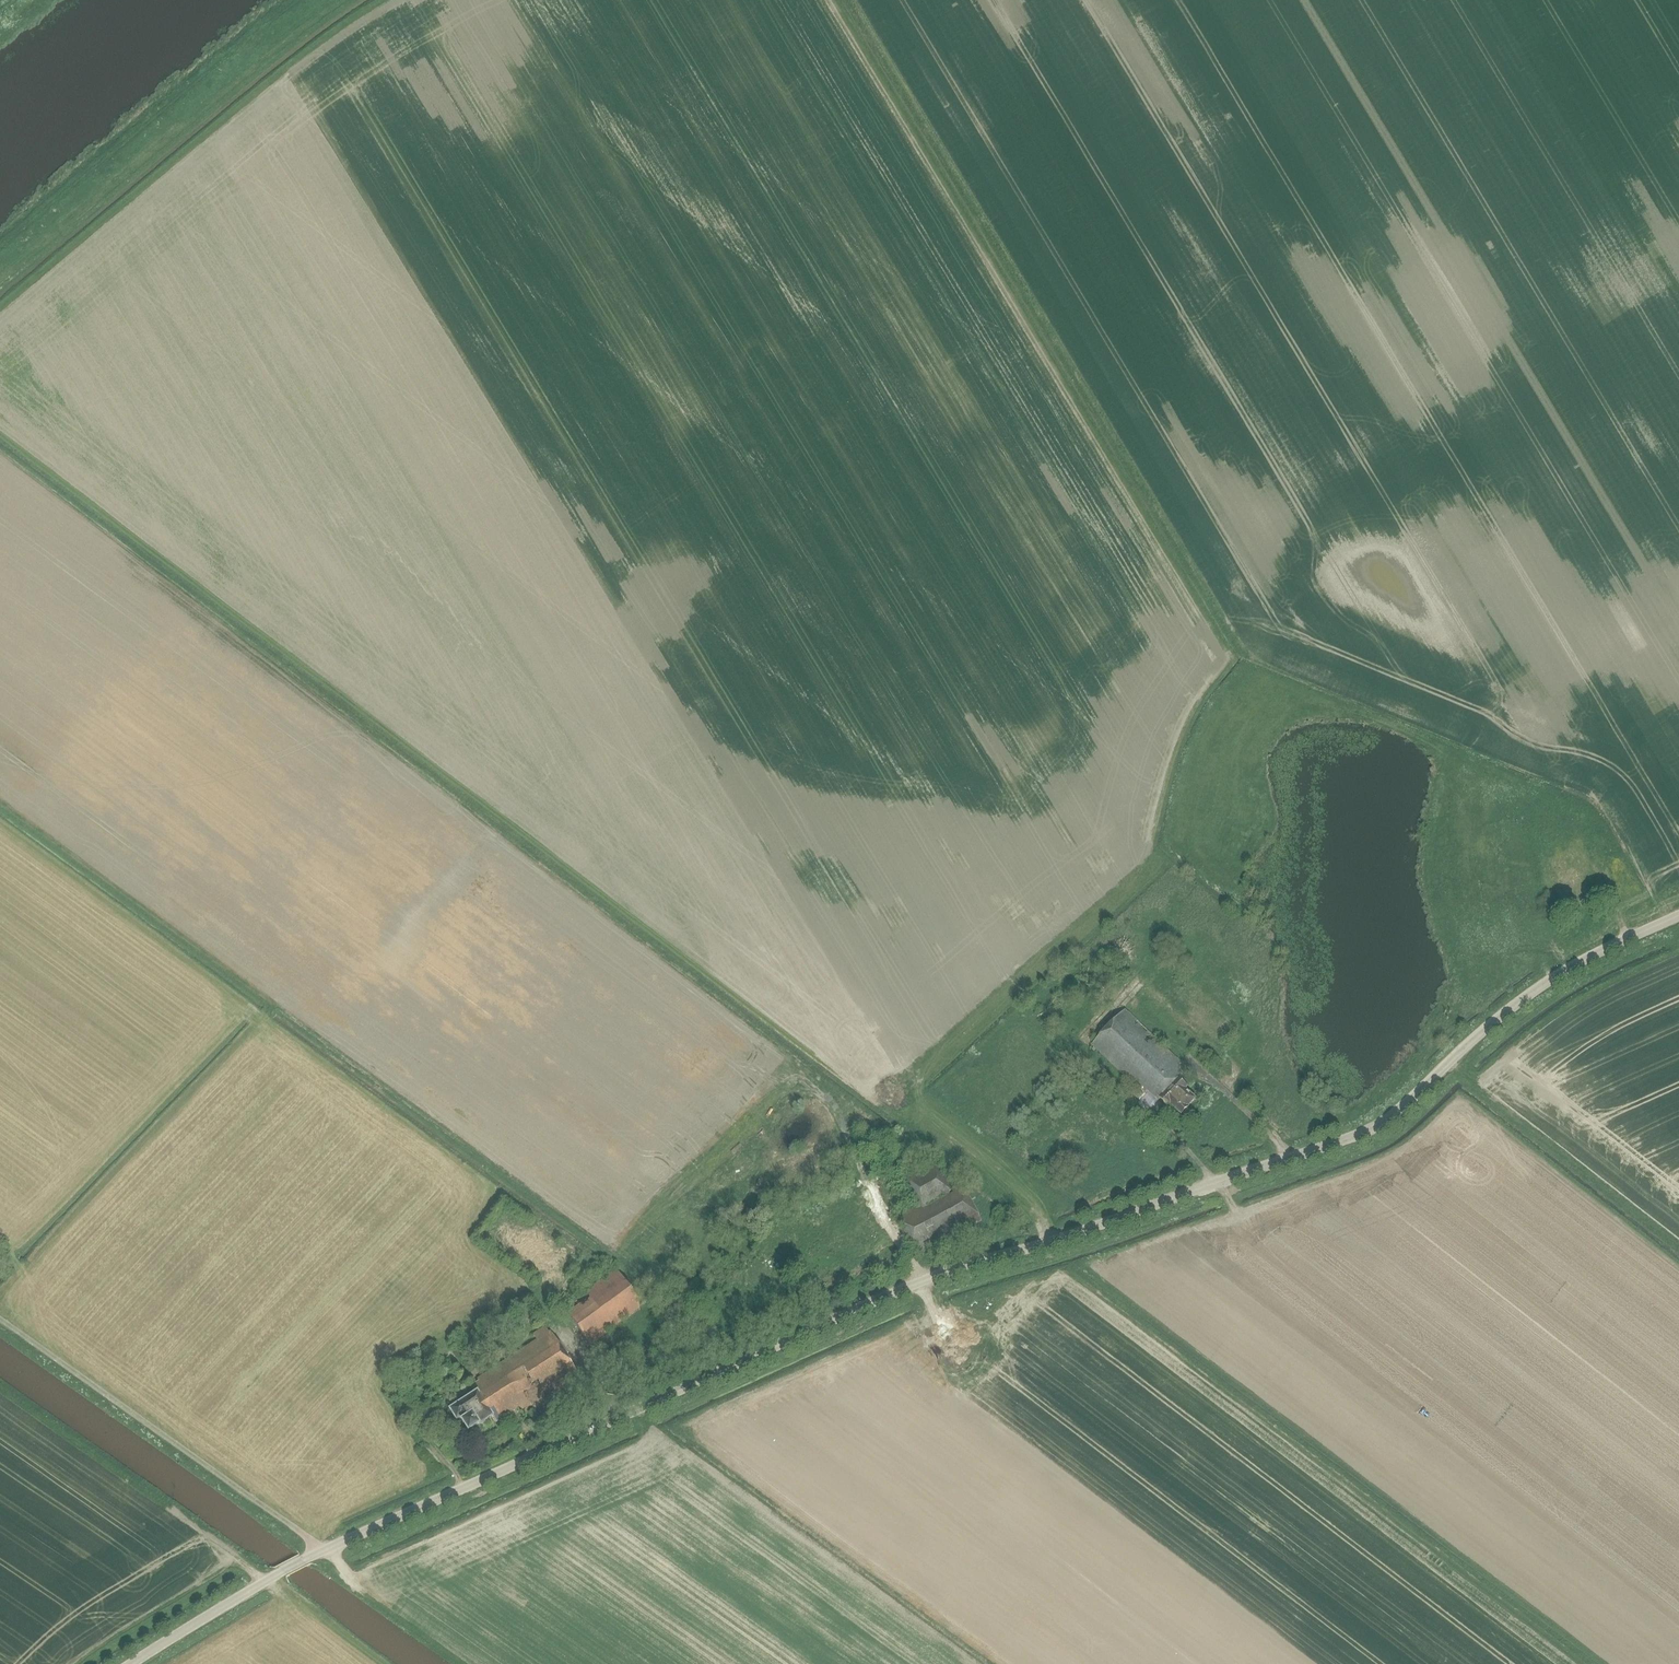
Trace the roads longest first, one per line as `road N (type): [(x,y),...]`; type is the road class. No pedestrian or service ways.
road 1 (tertiary): [(132,1663),(310,1557),(922,1282),(1370,1131),(1539,987),(1678,915)]

